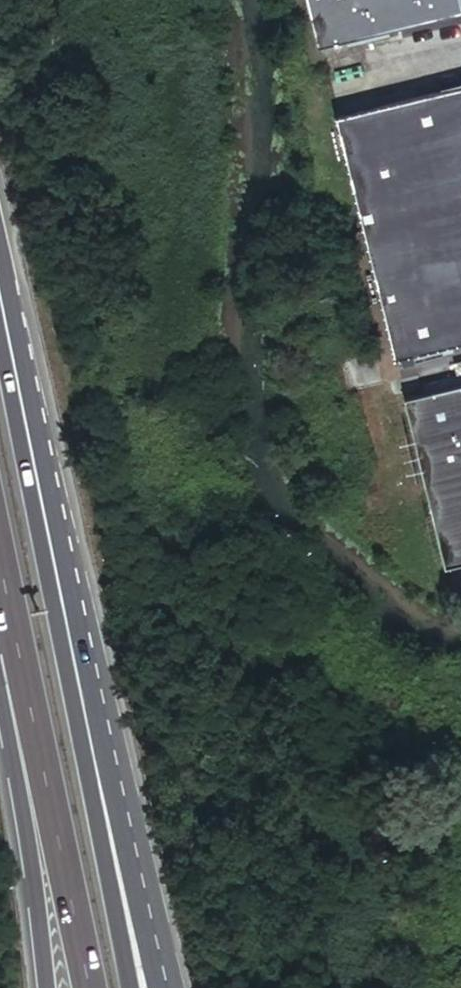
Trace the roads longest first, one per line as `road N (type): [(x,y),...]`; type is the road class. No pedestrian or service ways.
road 1 (trunk): [(164,987),(36,461)]
road 2 (trunk): [(126,987),(36,461)]
road 3 (trunk): [(42,764),(89,987)]
road 4 (trunk): [(42,764),(52,987)]
road 5 (trunk): [(0,561),(42,764)]
road 6 (trunk): [(36,461),(0,283)]

